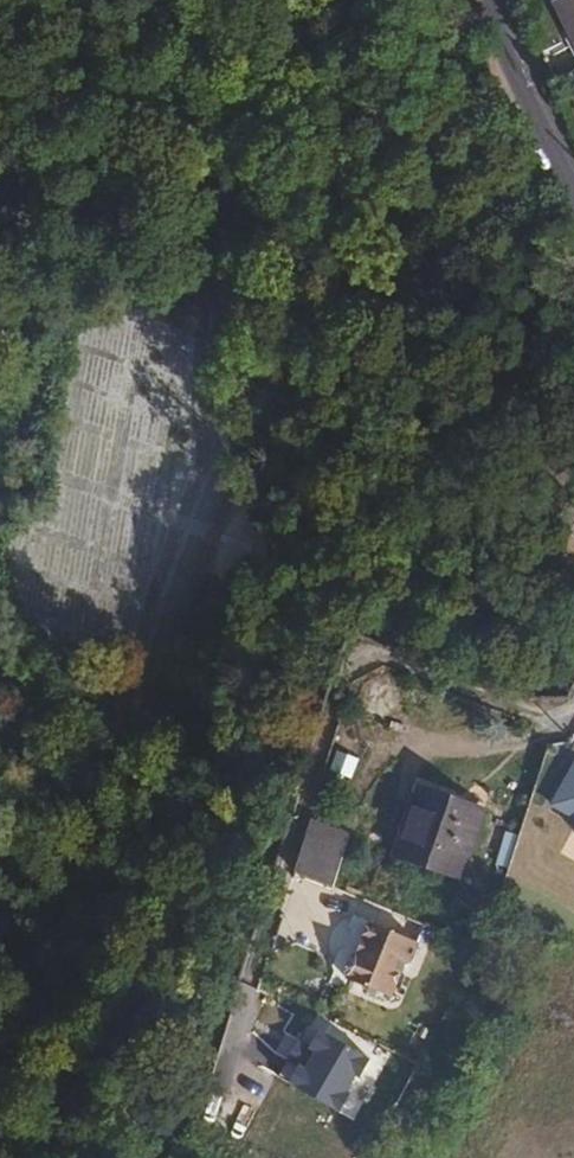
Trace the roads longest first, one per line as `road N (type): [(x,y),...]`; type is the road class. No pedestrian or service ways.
road 1 (track): [(573,701),(566,716),(548,724),(360,643),(347,647),(205,1116),(176,1157)]
road 2 (residential): [(498,0),(573,153)]

